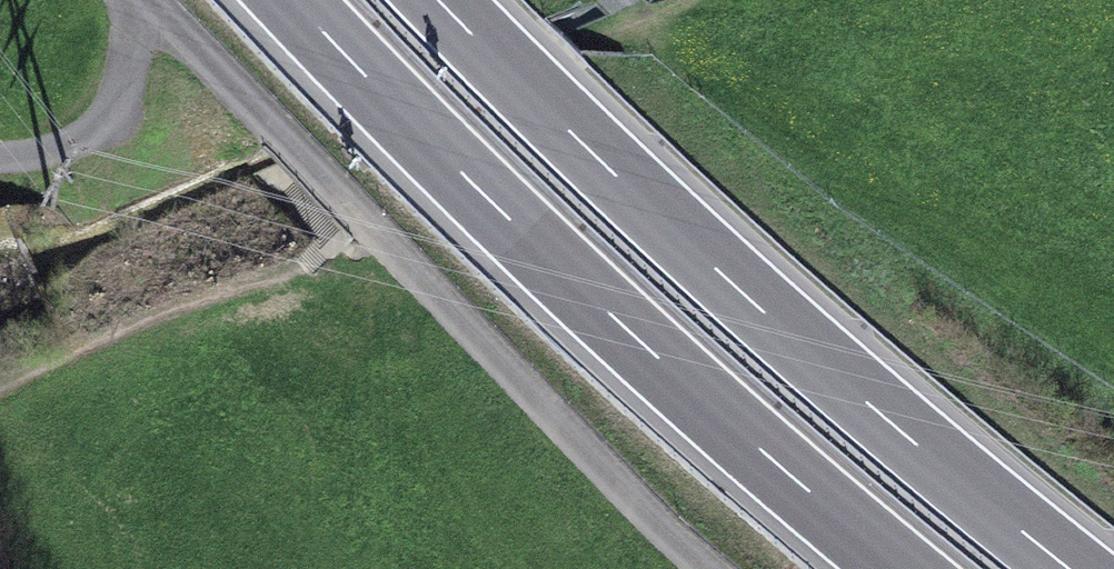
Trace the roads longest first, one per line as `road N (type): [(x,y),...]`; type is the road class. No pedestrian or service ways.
road 1 (motorway): [(1069,568),(723,276),(440,0)]
road 2 (motorway): [(292,0),(575,279),(898,568)]
road 3 (track): [(147,0),(486,354),(713,568)]
road 4 (track): [(699,0),(550,54),(270,180)]
road 5 (track): [(345,250),(132,332),(0,405)]

